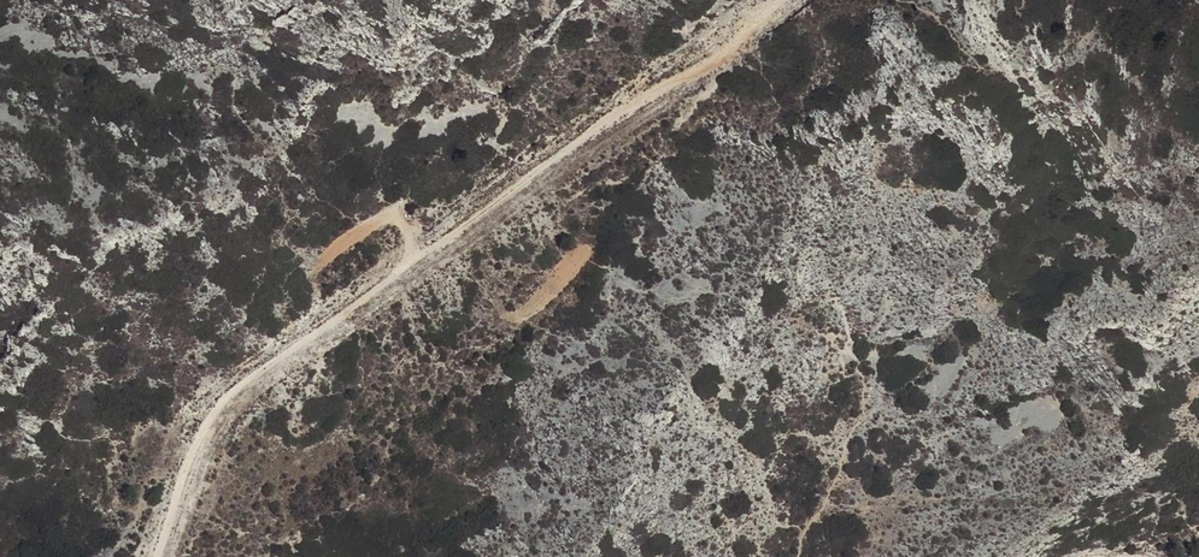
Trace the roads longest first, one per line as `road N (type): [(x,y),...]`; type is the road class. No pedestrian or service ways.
road 1 (track): [(155,556),(213,406),(774,0)]

